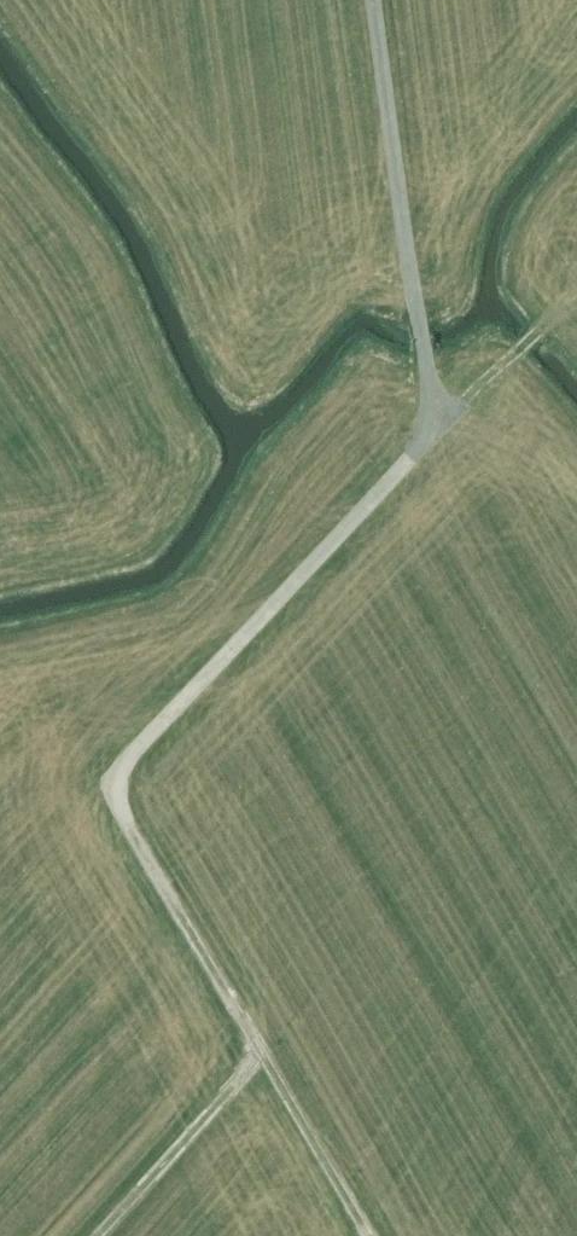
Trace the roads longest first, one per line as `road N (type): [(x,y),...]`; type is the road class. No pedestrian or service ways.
road 1 (track): [(367,1235),(118,807),(122,765),(426,442),(427,379),(374,0)]
road 2 (track): [(260,1054),(94,1235)]

